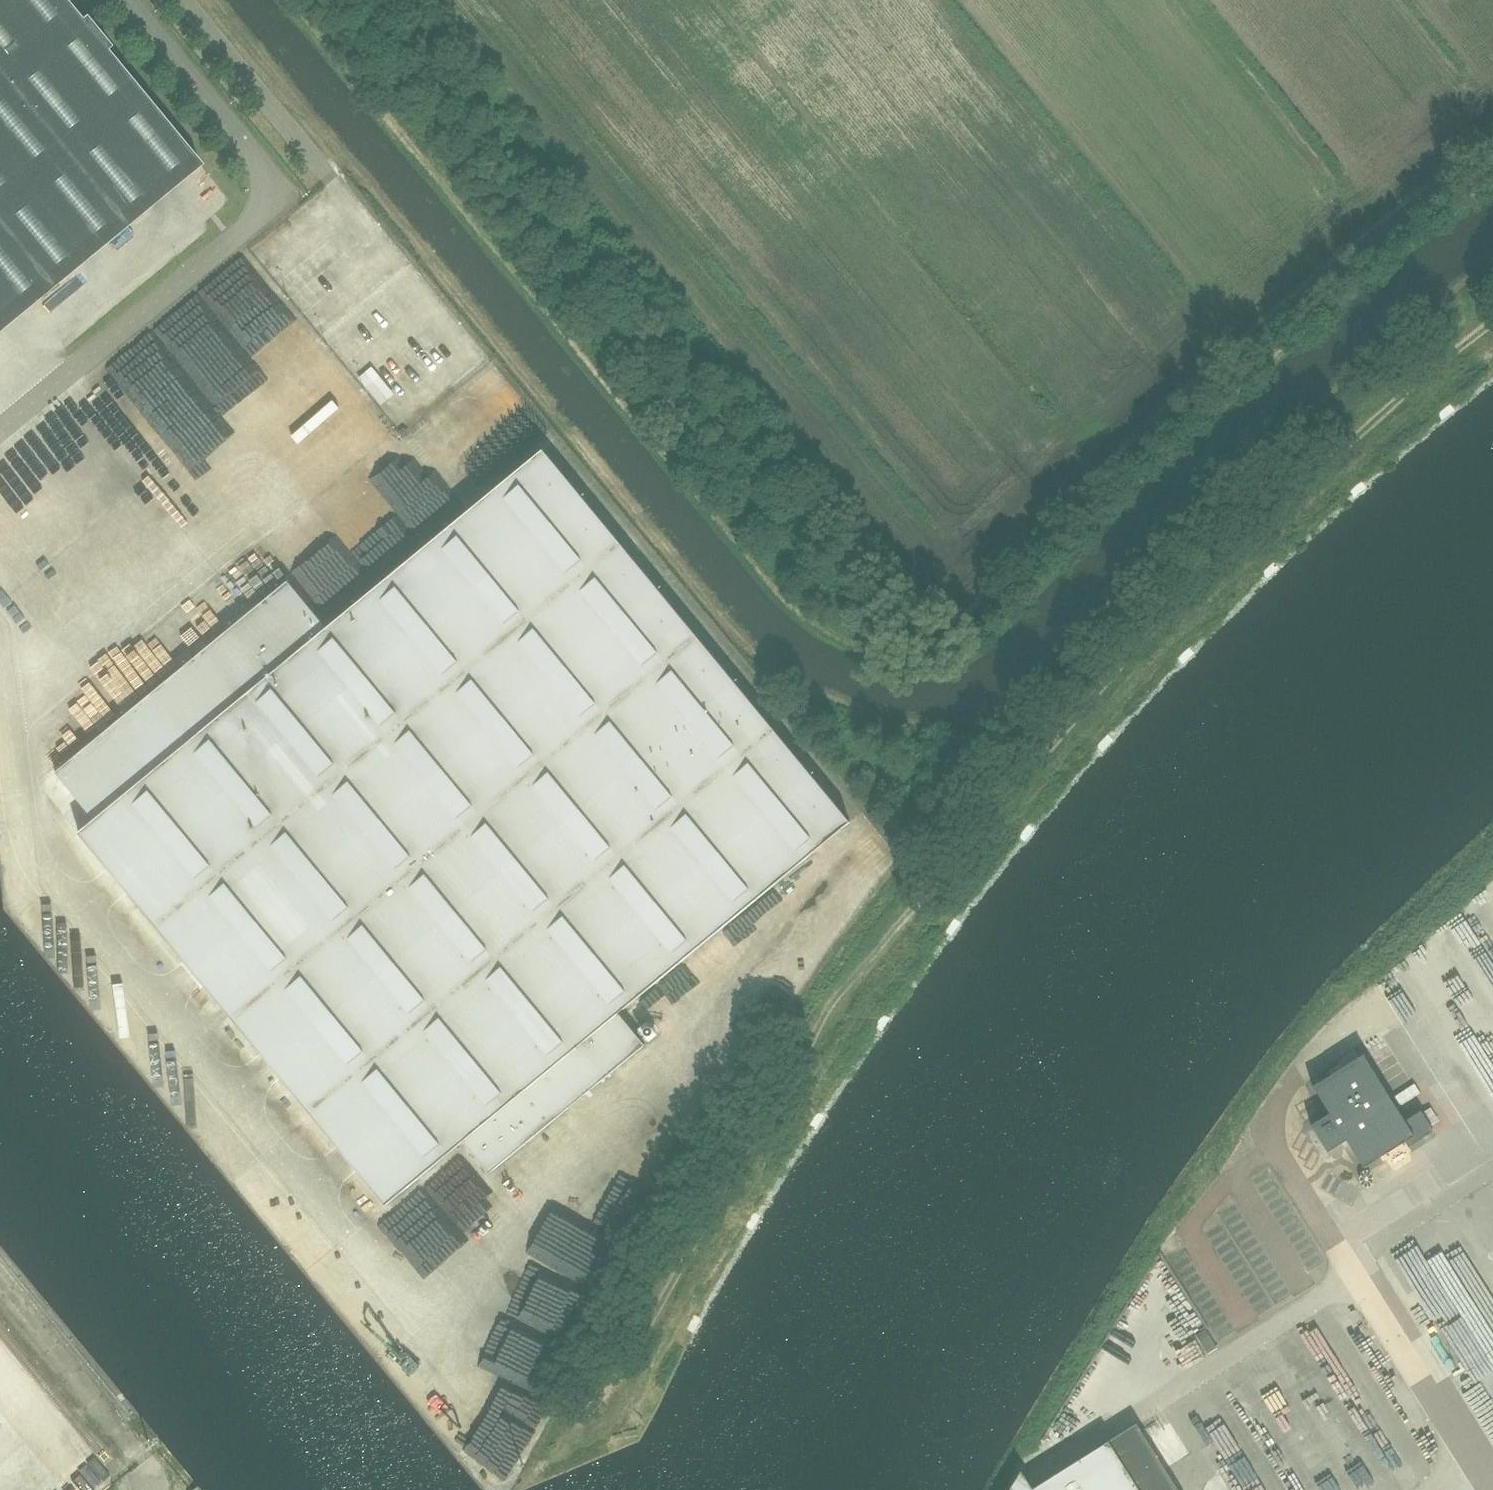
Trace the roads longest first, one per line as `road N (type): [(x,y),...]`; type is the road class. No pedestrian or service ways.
road 1 (track): [(1492,323),(1291,494),(1027,772),(810,1058),(637,1351),(555,1455)]
road 2 (unclassified): [(1491,1489),(1275,1150),(1269,1129),(1300,1072)]
road 3 (unclassified): [(180,0),(331,184)]

